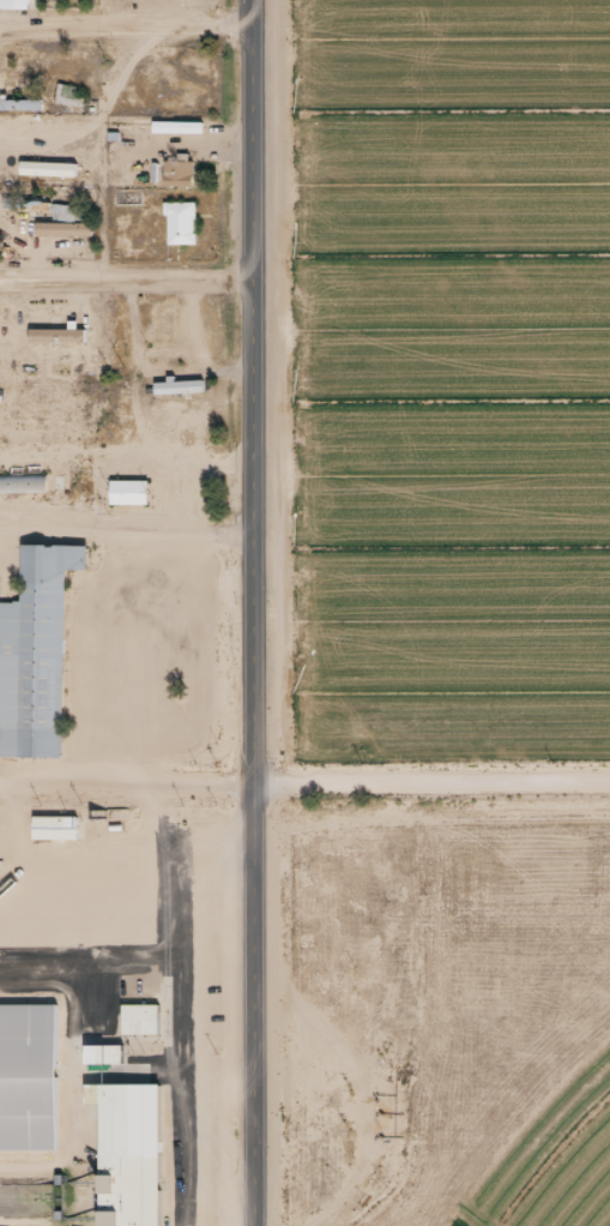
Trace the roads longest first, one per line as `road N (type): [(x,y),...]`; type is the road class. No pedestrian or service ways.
road 1 (tertiary): [(255,781),(249,0)]
road 2 (tertiary): [(255,1225),(255,781)]
road 3 (residential): [(609,775),(255,781)]
road 4 (residential): [(255,781),(0,783)]
road 5 (residential): [(250,533),(0,538)]
road 6 (residential): [(250,280),(0,281)]
road 7 (residential): [(0,30),(249,28)]

